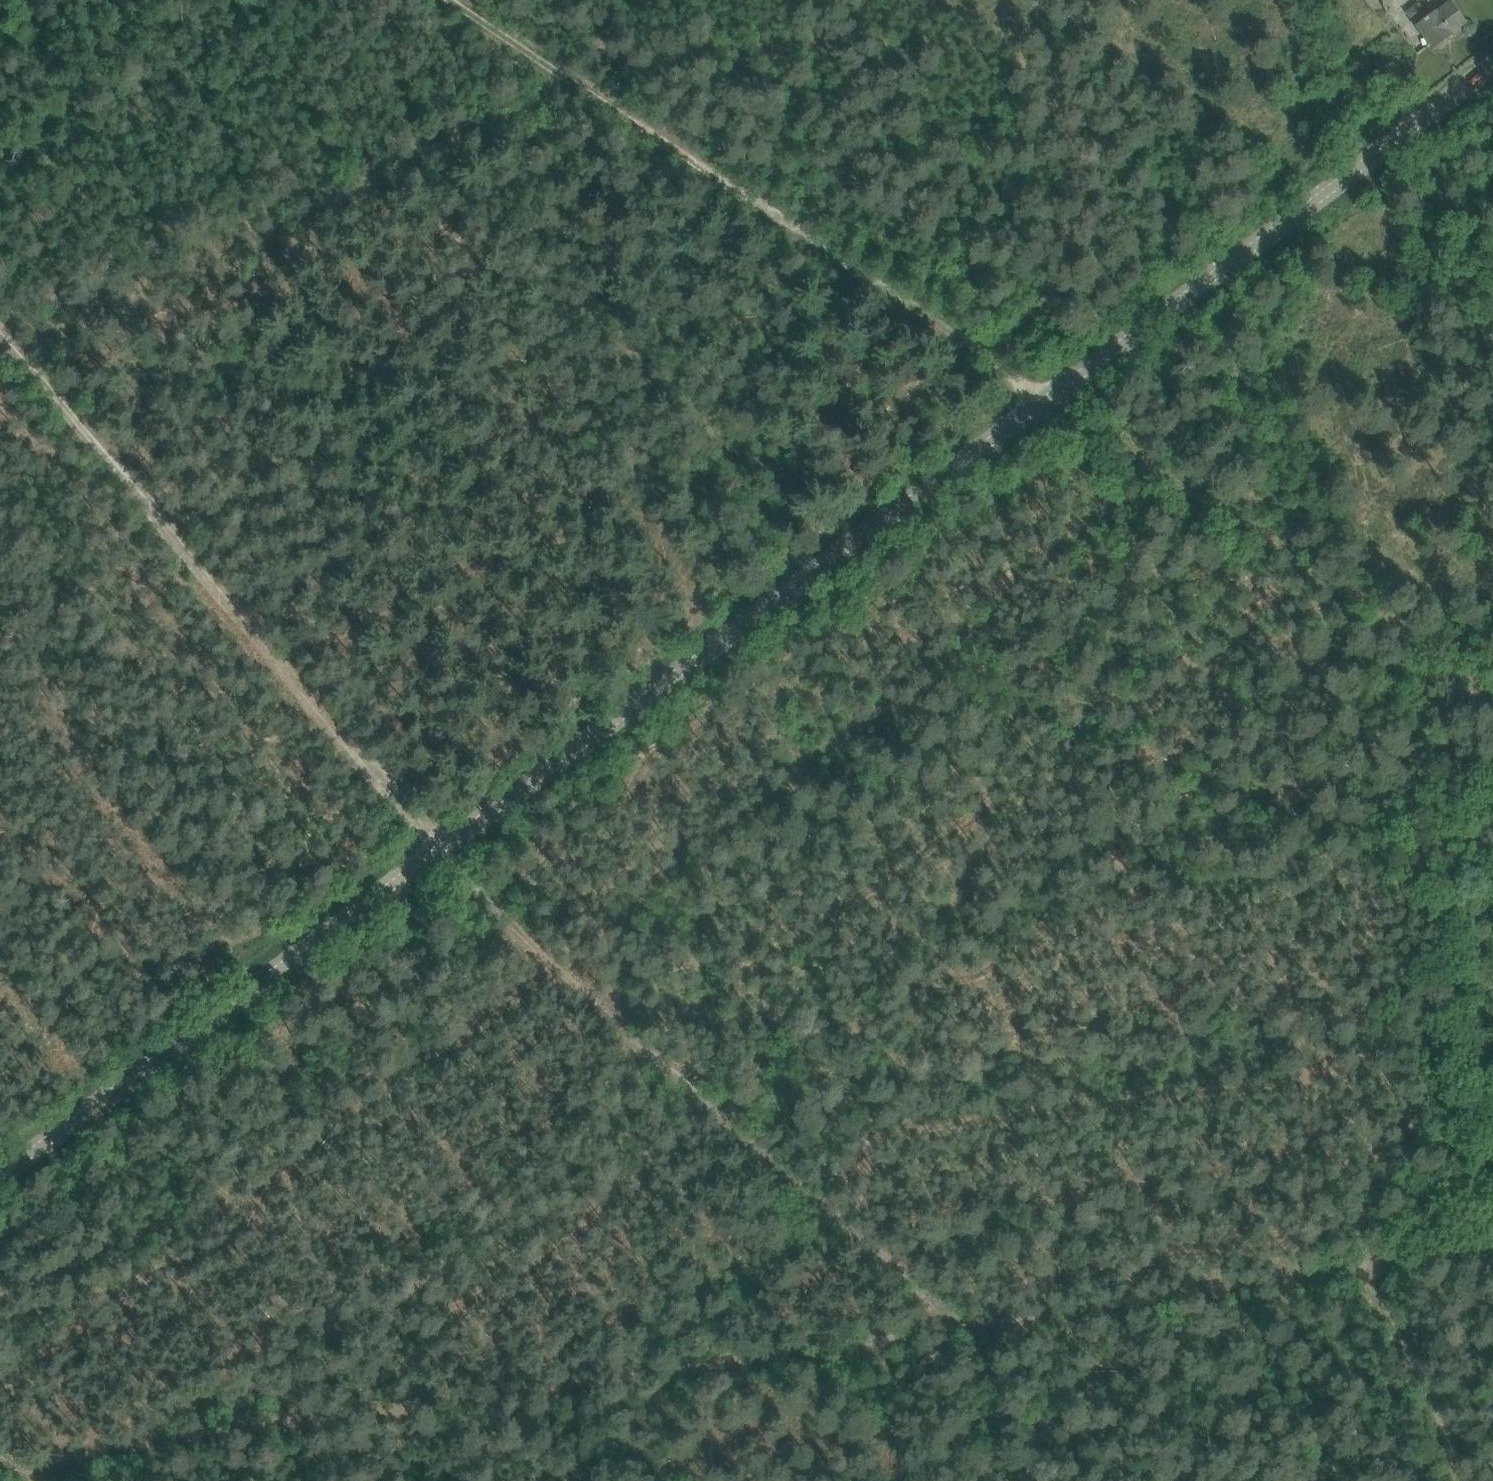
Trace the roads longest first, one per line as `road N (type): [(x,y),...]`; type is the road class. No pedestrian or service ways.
road 1 (tertiary): [(0,1168),(1492,67)]
road 2 (track): [(966,1323),(1492,1251)]

